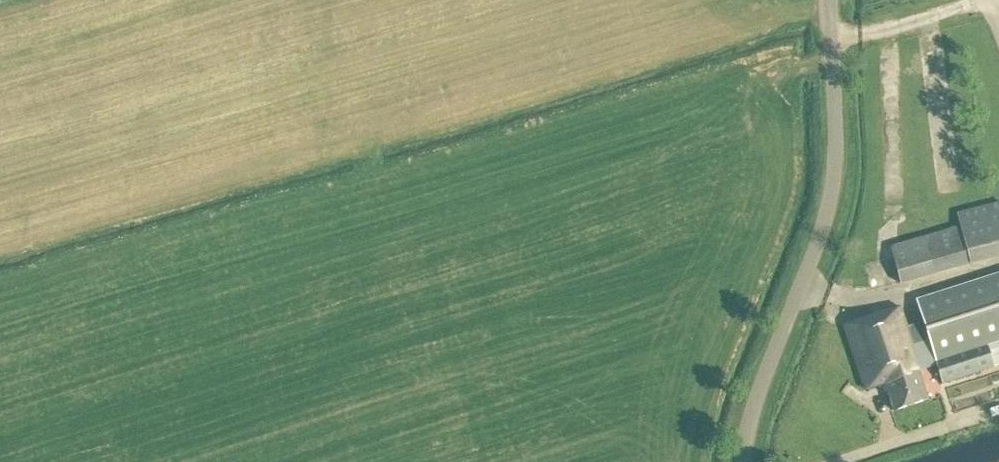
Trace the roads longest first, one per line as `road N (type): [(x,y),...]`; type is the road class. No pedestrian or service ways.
road 1 (unclassified): [(737,461),(846,159),(836,0)]

